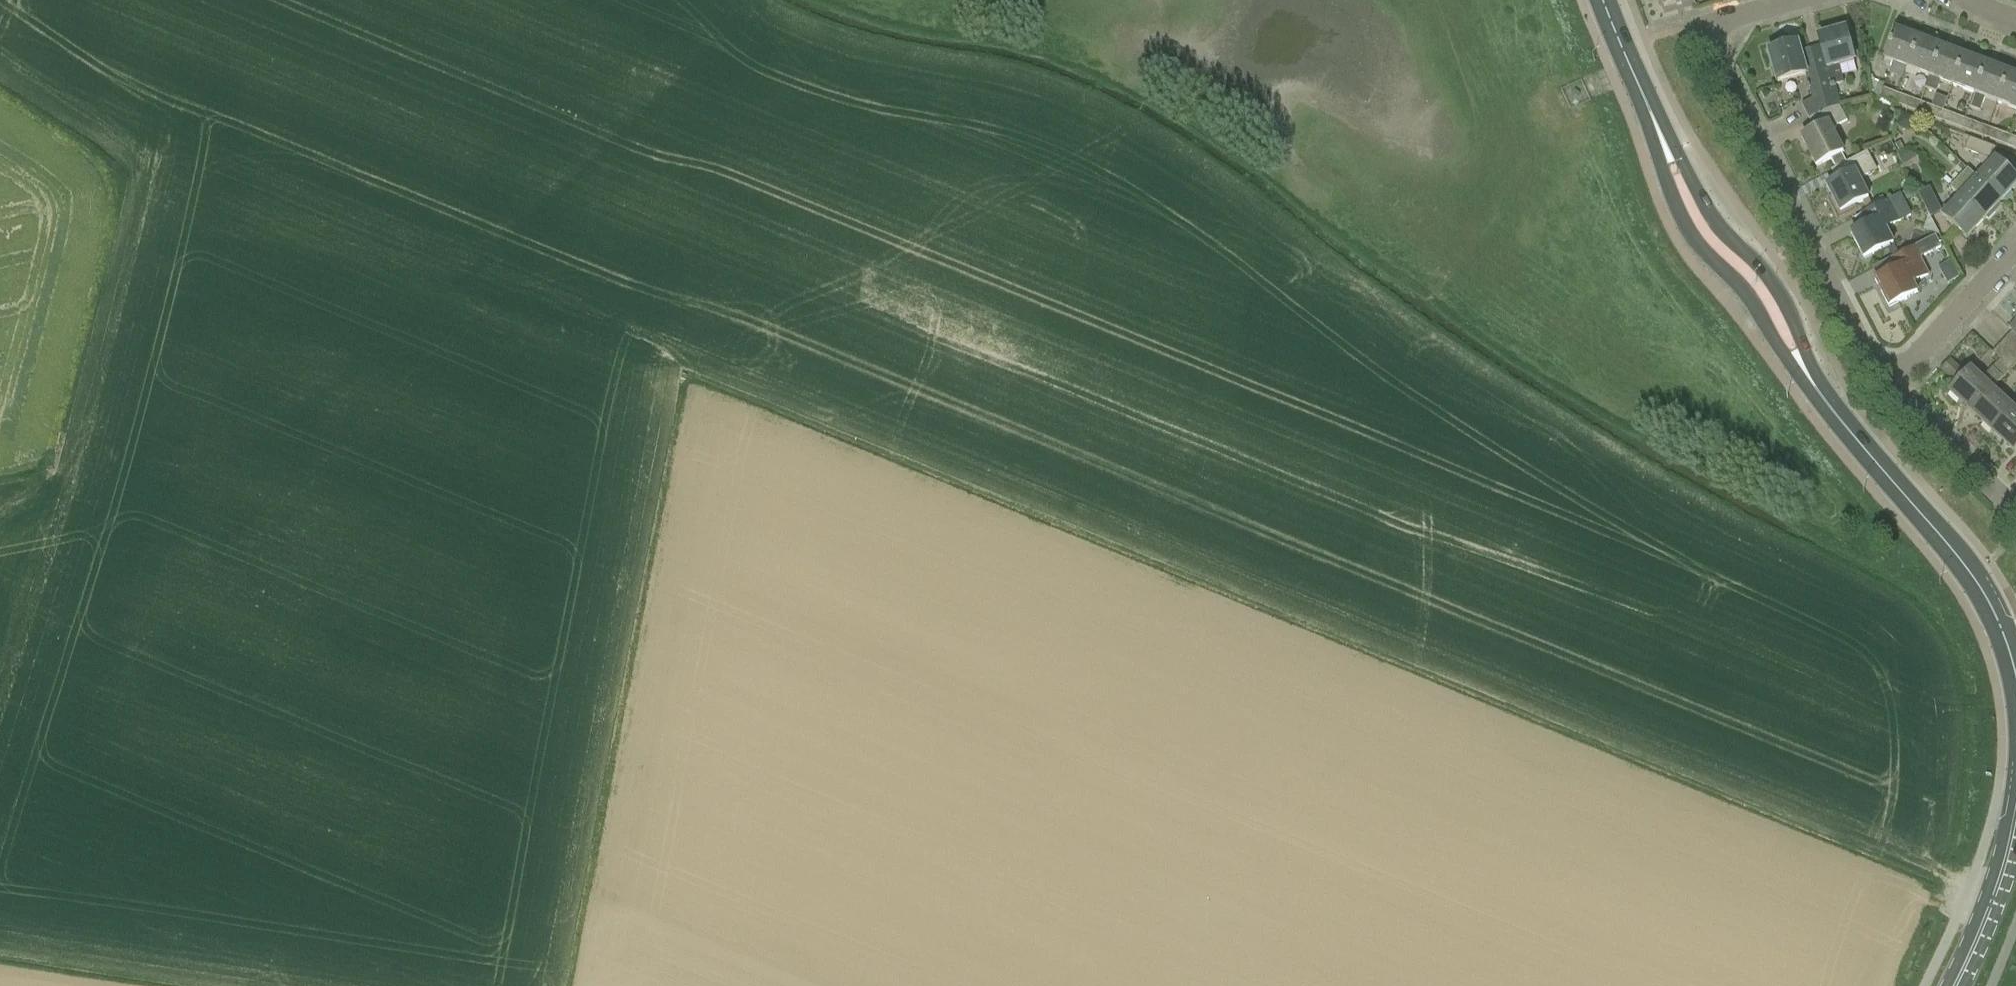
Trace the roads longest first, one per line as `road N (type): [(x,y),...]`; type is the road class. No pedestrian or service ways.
road 1 (secondary): [(2015,673),(1967,568),(1809,380),(1771,307),(1685,197),(1603,0)]
road 2 (residential): [(1891,384),(1858,345),(1701,26),(1798,0)]
road 3 (residential): [(1891,384),(2015,248)]
road 4 (secondary): [(1956,985),(1999,881),(2015,814)]
road 5 (residential): [(2015,507),(1891,384)]

